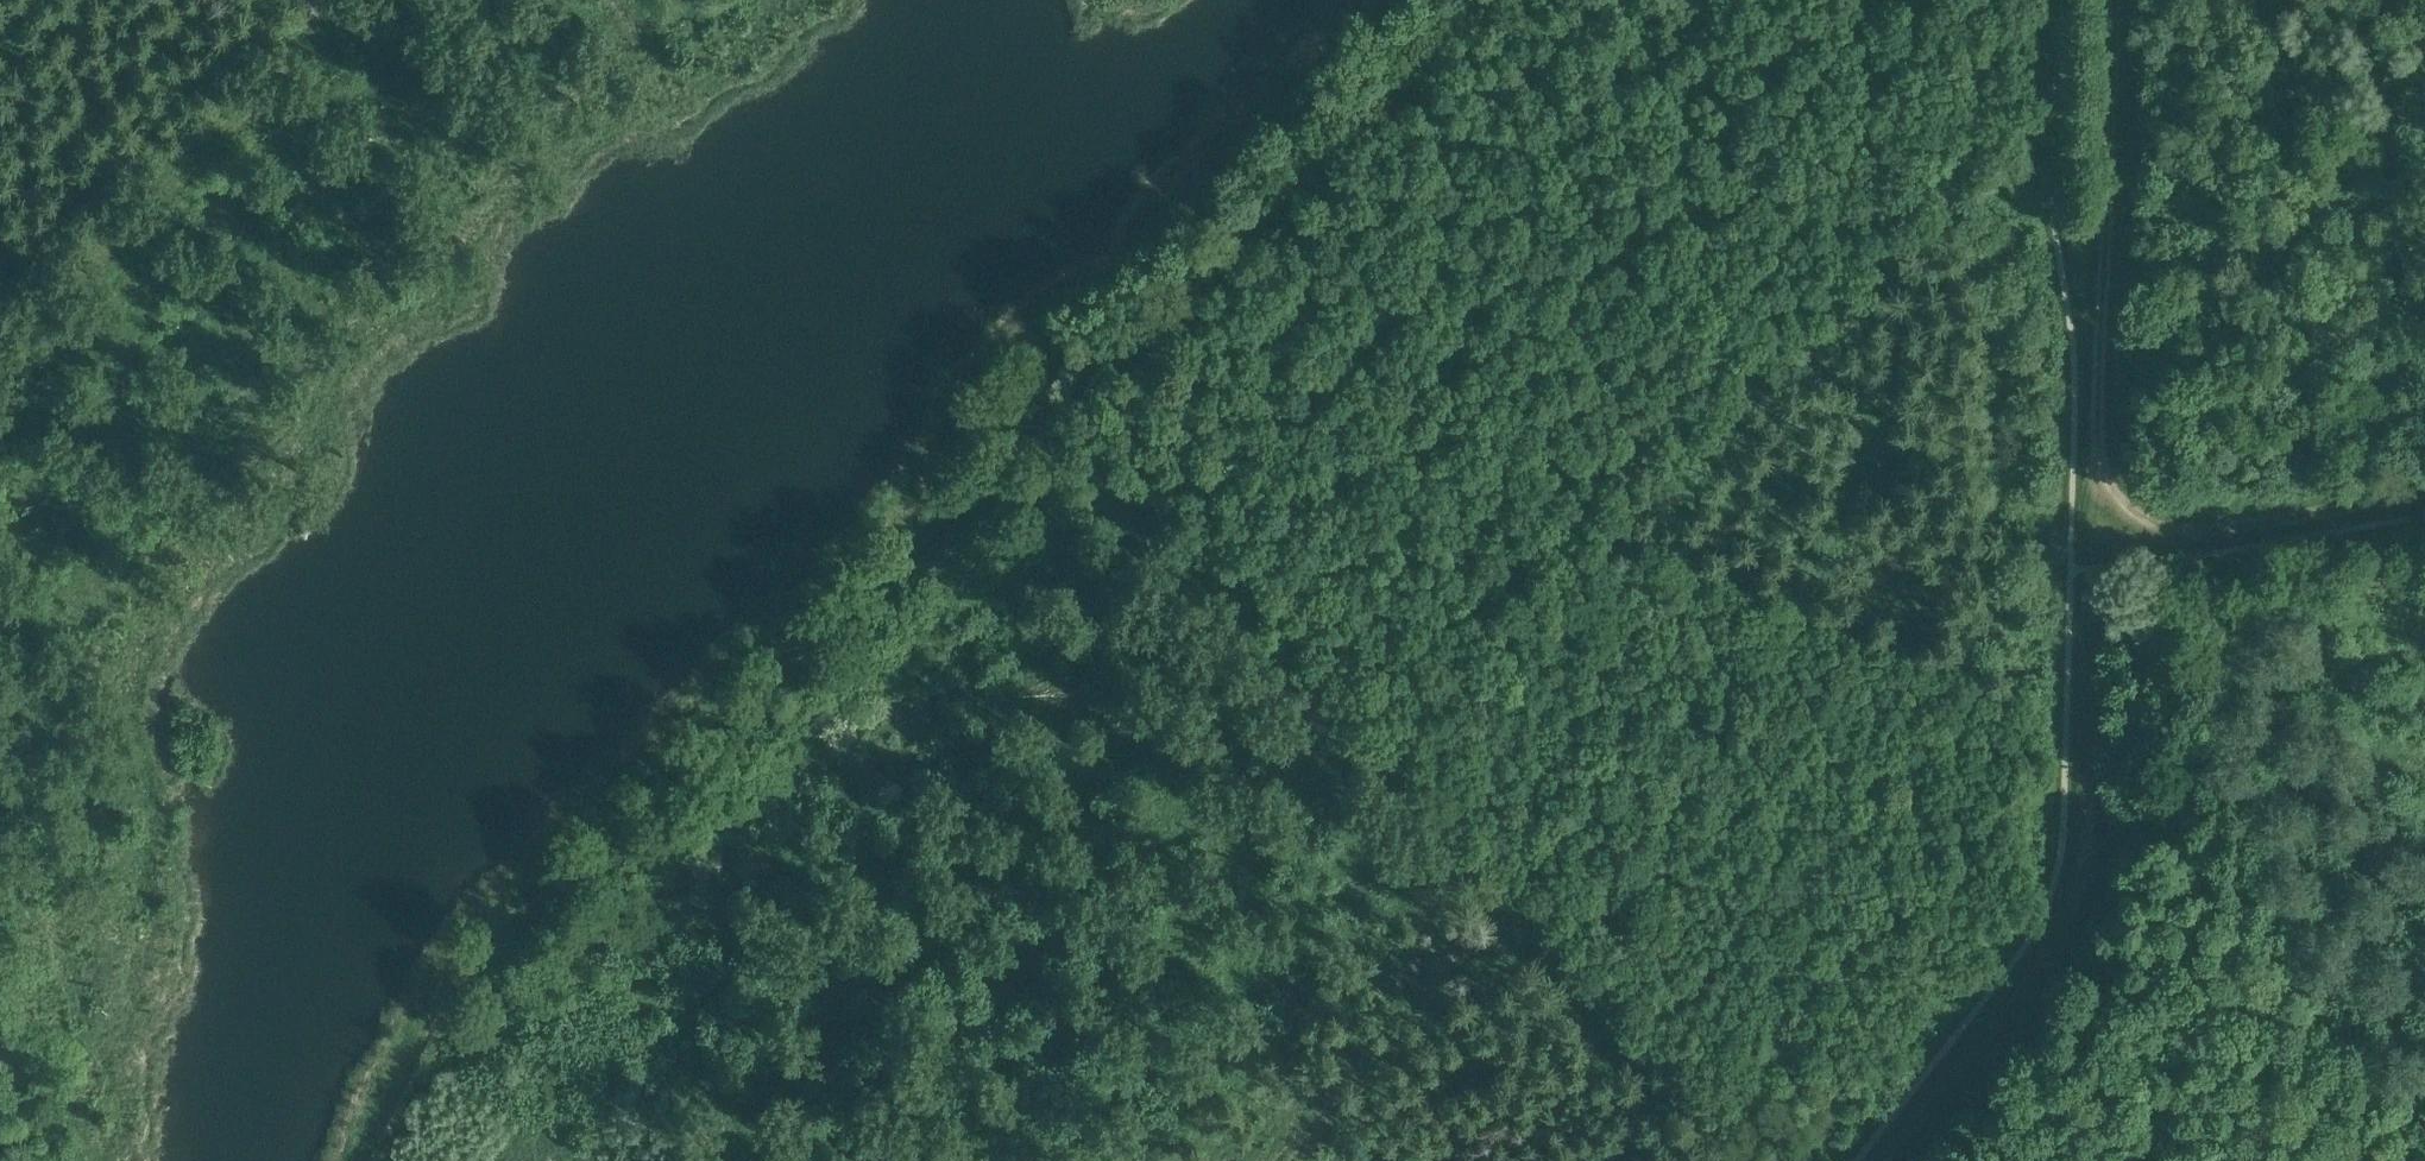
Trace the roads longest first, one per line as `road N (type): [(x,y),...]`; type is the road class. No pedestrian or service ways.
road 1 (track): [(2424,495),(2223,534),(2148,529),(2115,501),(2099,470),(2115,0)]
road 2 (track): [(2099,470),(2086,874)]

